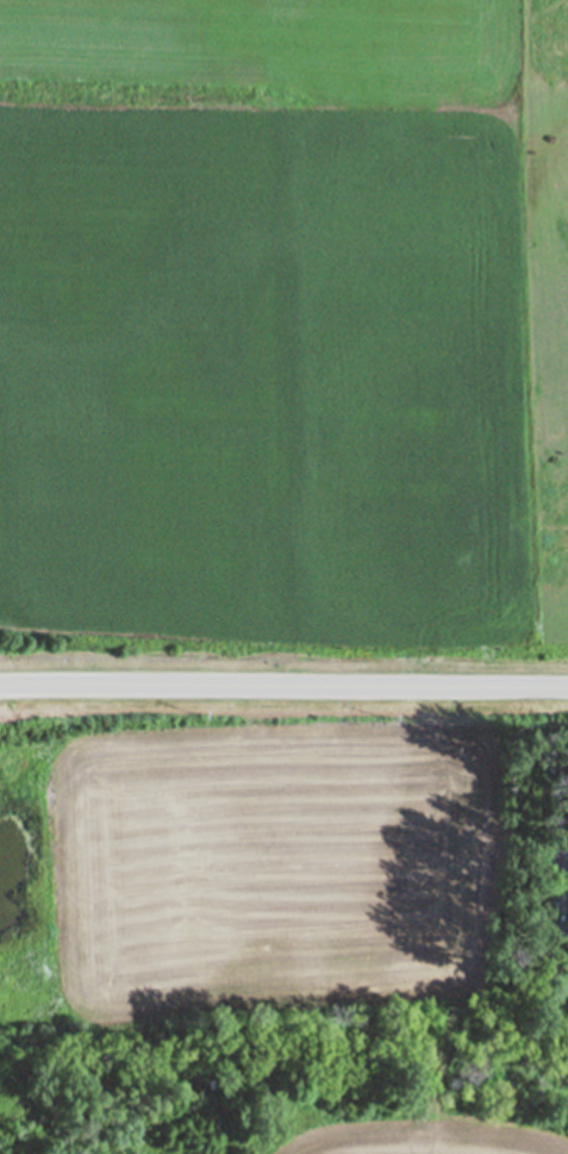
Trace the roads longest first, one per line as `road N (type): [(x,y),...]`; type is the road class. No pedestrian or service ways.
road 1 (tertiary): [(0,684),(567,686)]

